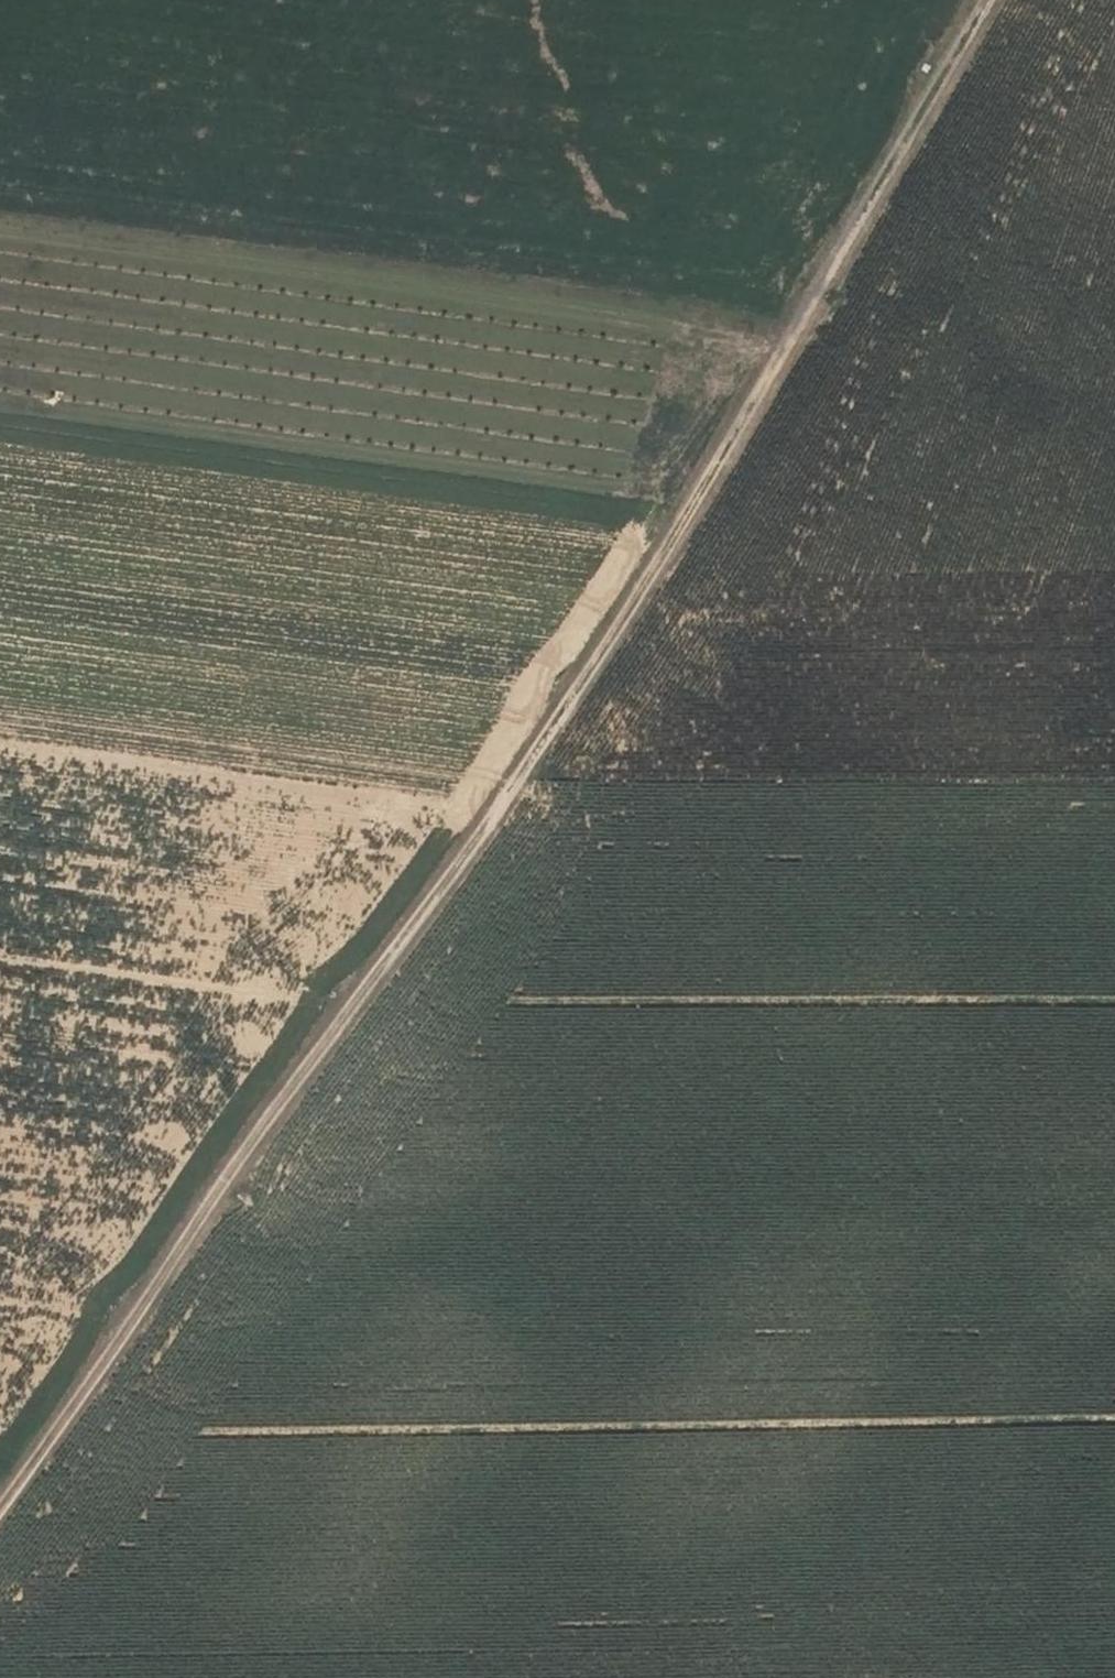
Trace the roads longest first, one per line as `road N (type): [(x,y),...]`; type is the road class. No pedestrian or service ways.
road 1 (track): [(0,1504),(275,1111),(476,845),(655,570),(985,0)]

